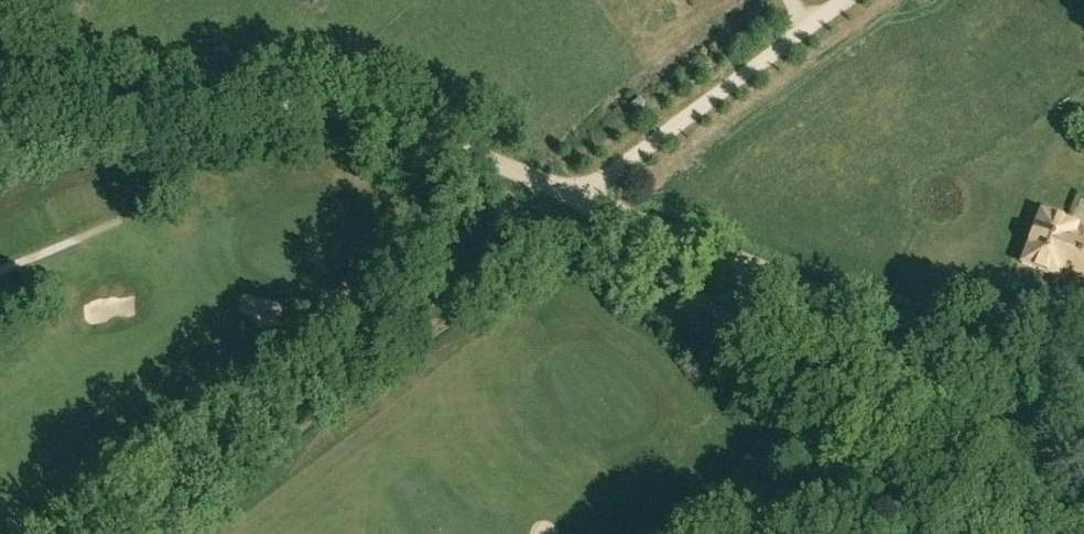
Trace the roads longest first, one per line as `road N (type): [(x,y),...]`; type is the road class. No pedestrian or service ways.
road 1 (track): [(0,136),(184,102),(297,107),(435,142),(904,317),(1083,345)]
road 2 (track): [(103,533),(575,194)]
road 3 (track): [(840,0),(575,194)]

